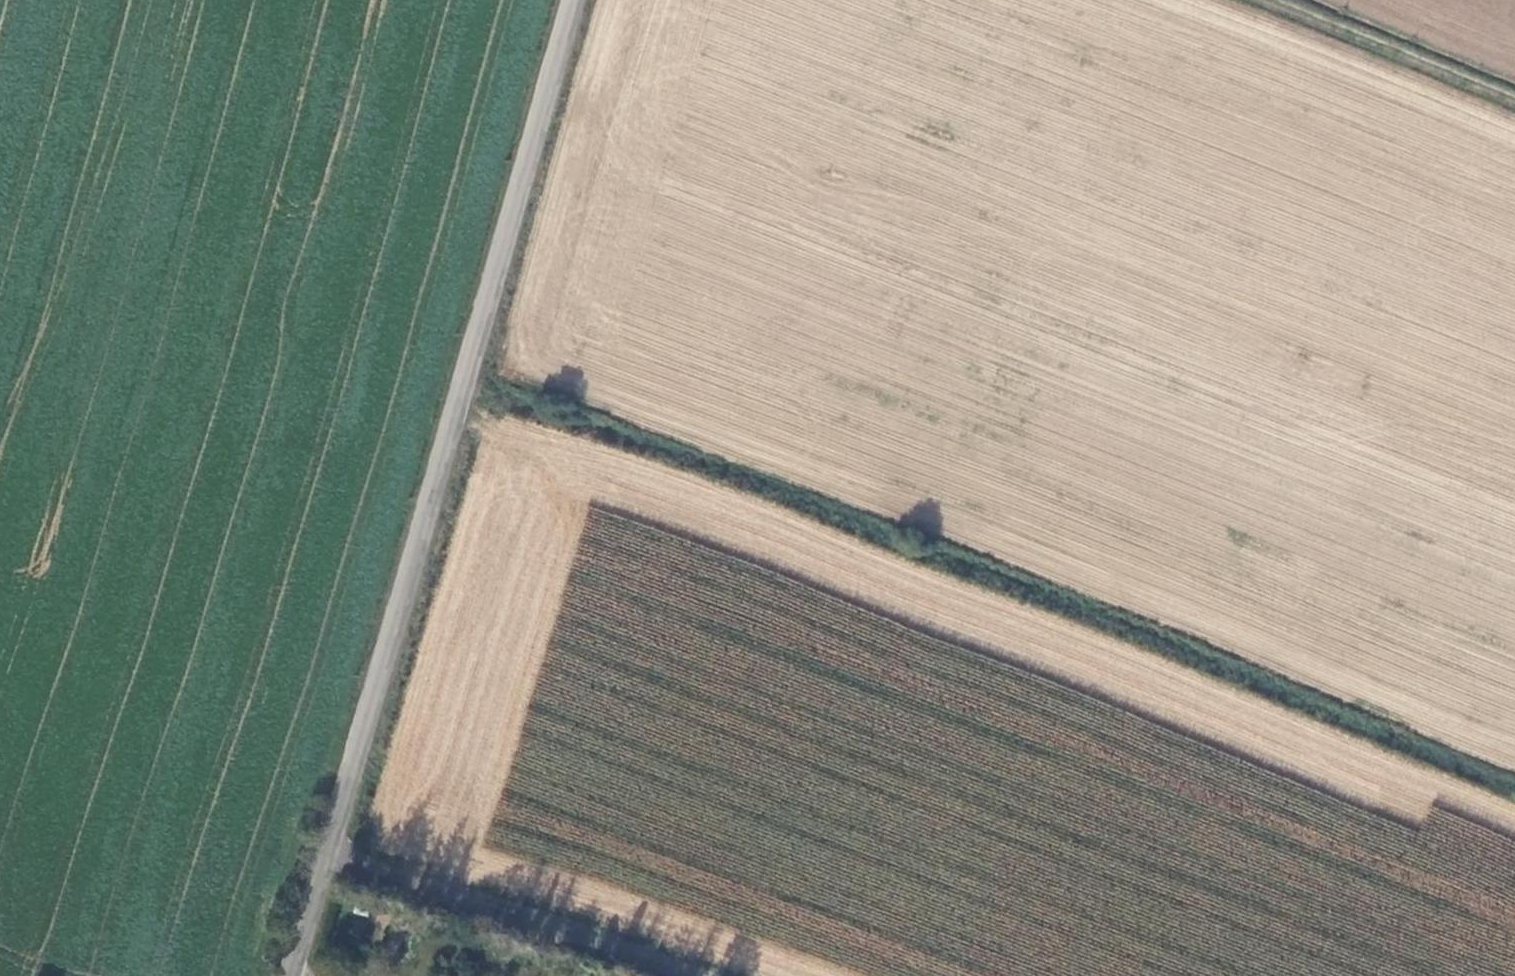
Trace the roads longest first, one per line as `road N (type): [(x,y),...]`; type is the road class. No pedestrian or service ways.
road 1 (unclassified): [(296,975),(566,0)]
road 2 (track): [(1514,102),(1259,0)]

